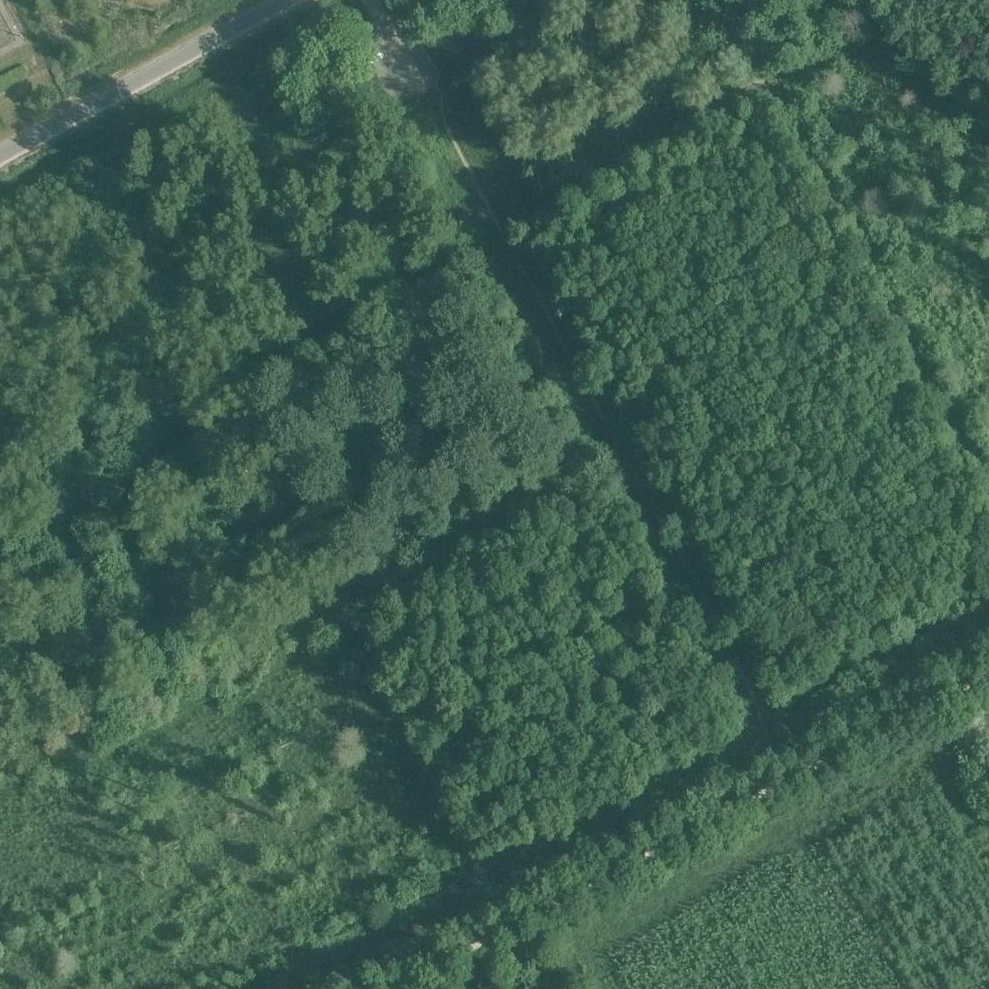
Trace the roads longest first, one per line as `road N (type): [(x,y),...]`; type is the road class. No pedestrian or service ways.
road 1 (tertiary): [(0,159),(289,0)]

